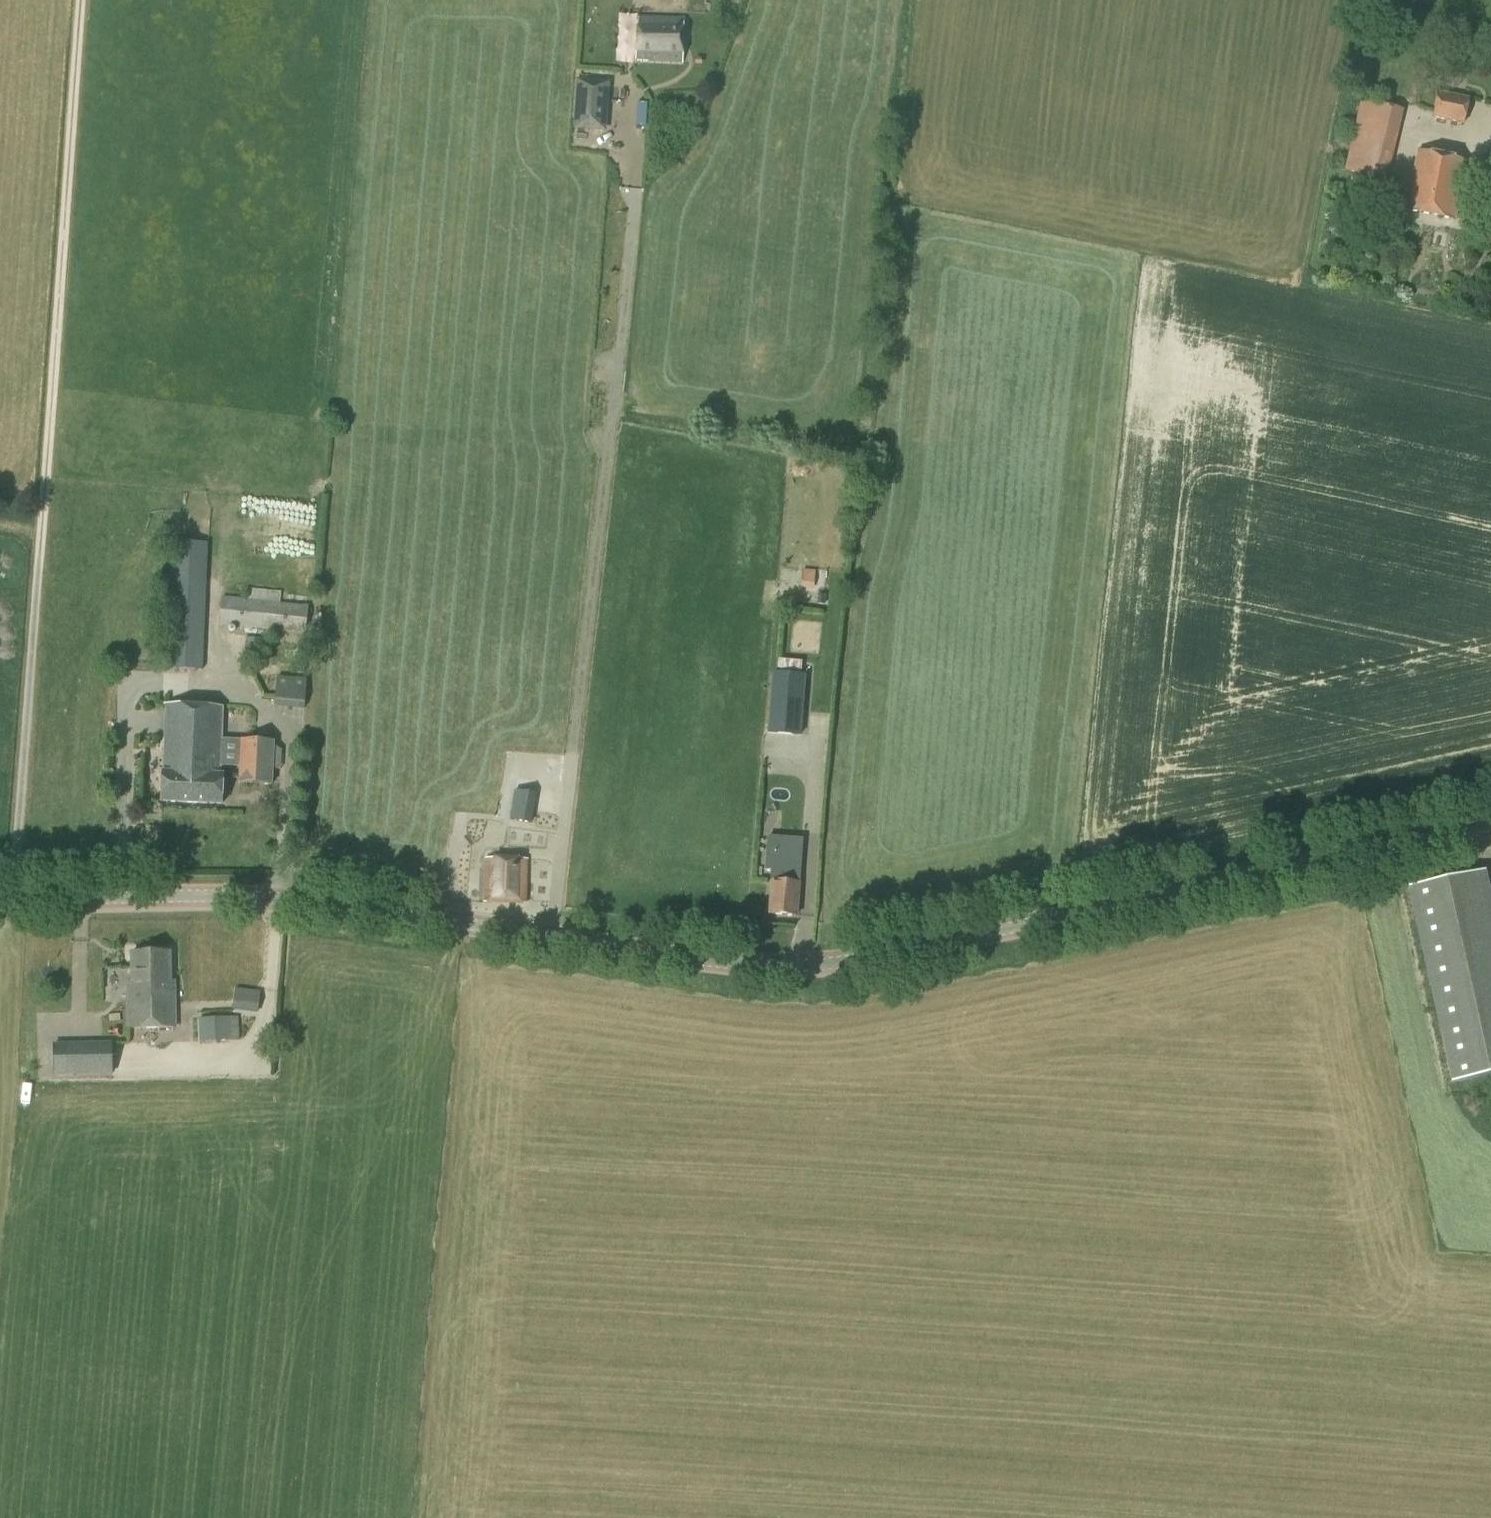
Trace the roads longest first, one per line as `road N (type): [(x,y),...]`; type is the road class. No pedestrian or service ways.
road 1 (tertiary): [(0,905),(273,901),(799,972),(887,960),(1490,830)]

